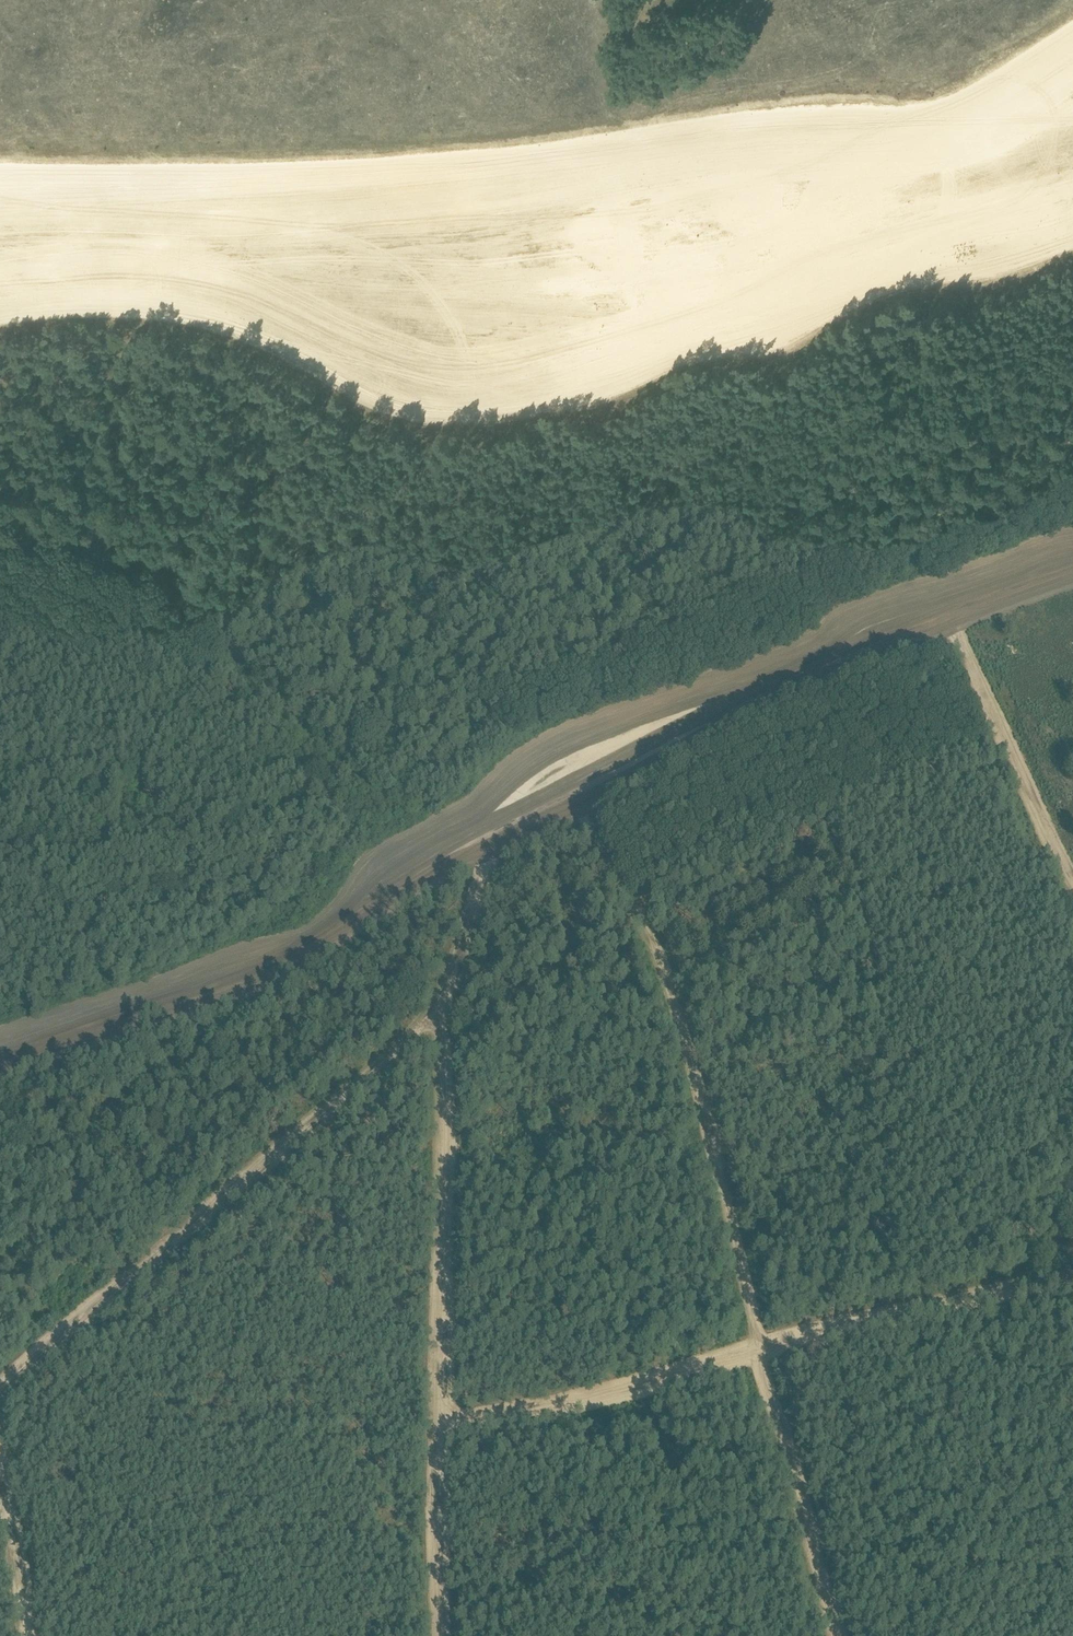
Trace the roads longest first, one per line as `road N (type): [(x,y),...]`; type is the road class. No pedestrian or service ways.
road 1 (track): [(0,1052),(262,966),(580,808),(739,703),(1072,569)]
road 2 (track): [(1072,96),(1047,118),(982,149),(914,168),(566,208),(0,229)]
road 3 (track): [(838,1635),(674,998),(580,808)]
road 4 (track): [(494,845),(443,1016),(439,1061),(443,1635)]
road 5 (track): [(1072,1275),(844,1327),(640,1387),(441,1428)]
road 6 (track): [(0,1382),(443,1016)]
road 7 (track): [(944,616),(1072,891)]
road 8 (track): [(1072,141),(914,168)]
road 9 (track): [(29,1635),(0,1480)]

